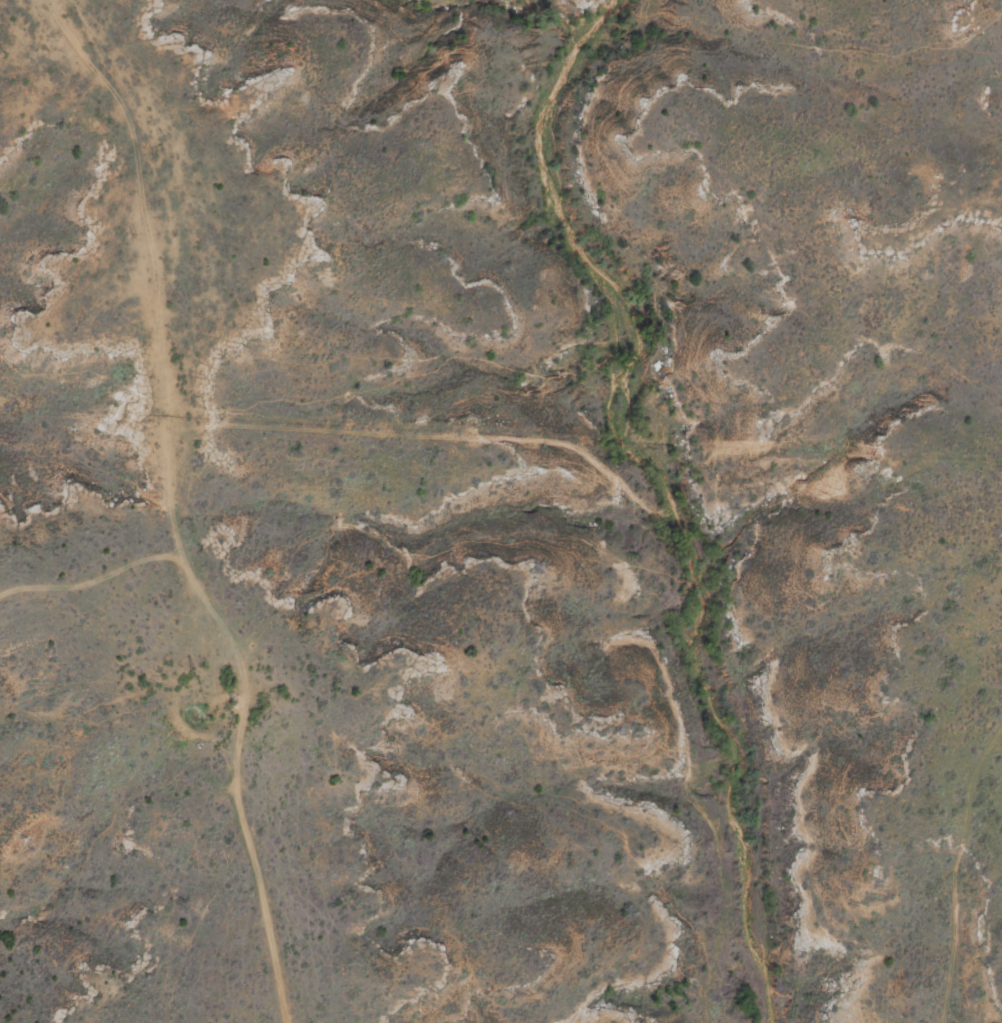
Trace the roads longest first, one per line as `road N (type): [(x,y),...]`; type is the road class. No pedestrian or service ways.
road 1 (residential): [(58,0),(118,88),(140,146),(156,227),(171,497),(182,541),(247,672),(249,713),(233,774),(288,1022)]

